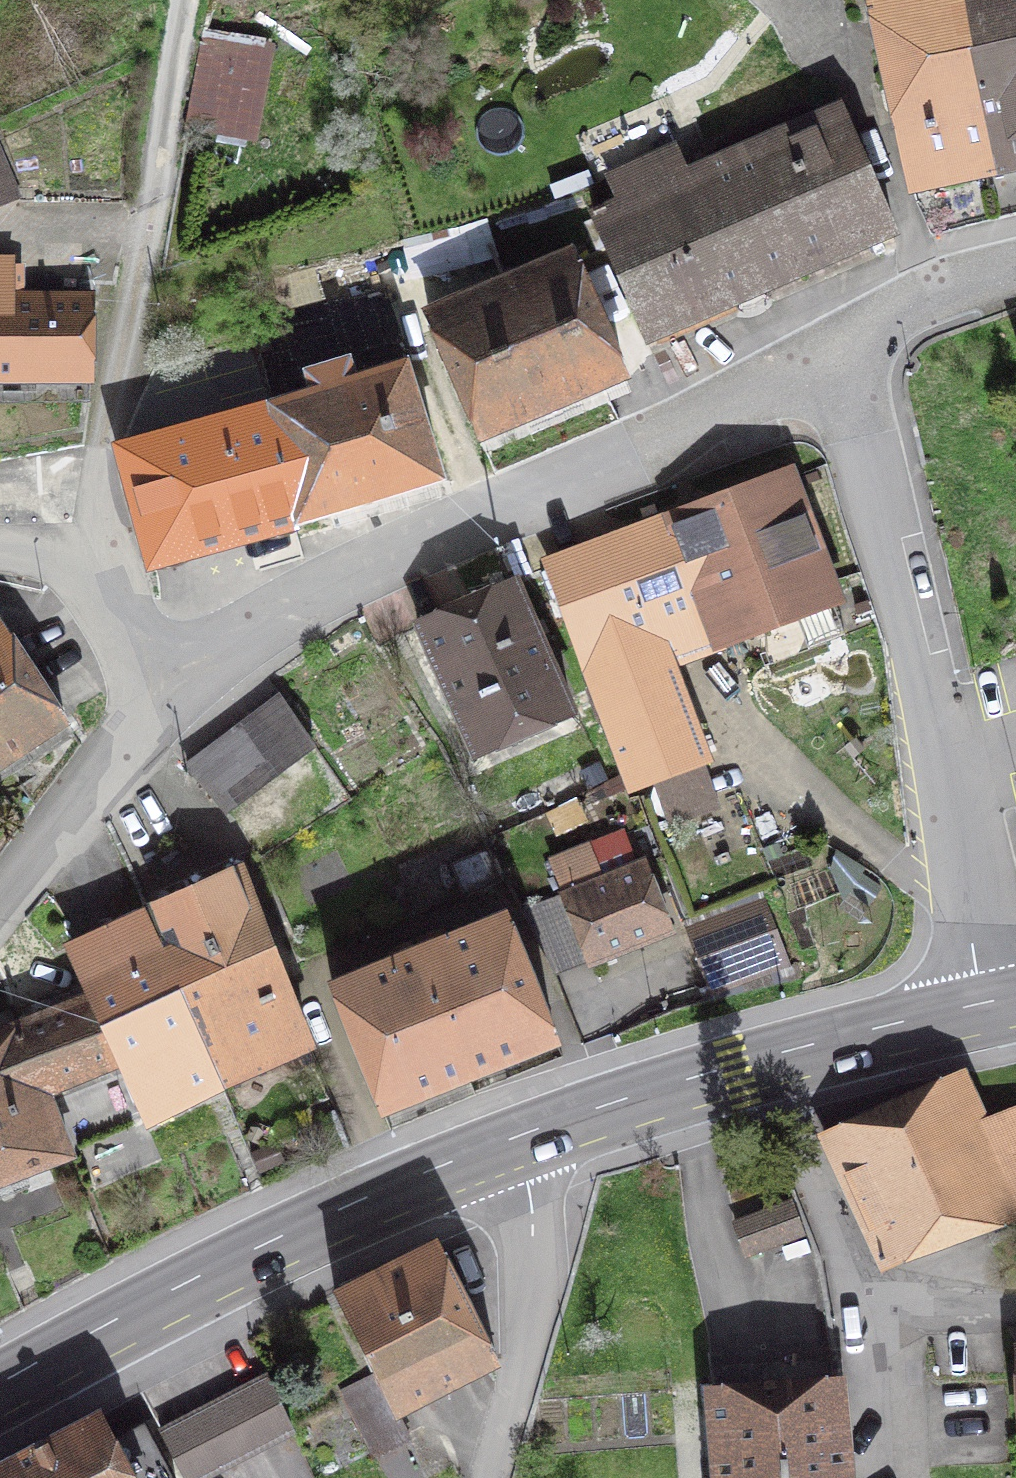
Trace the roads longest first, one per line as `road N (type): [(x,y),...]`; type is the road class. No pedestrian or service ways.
road 1 (residential): [(162,698),(277,600),(847,336)]
road 2 (residential): [(847,336),(917,553),(959,776),(983,1014)]
road 3 (primary): [(0,1392),(400,1189),(560,1122)]
road 4 (residential): [(899,1315),(742,1325),(690,1078)]
road 5 (residential): [(483,1477),(560,1122)]
road 6 (primary): [(690,1078),(983,1014)]
road 7 (residential): [(162,698),(0,926)]
road 8 (residential): [(0,542),(97,567),(162,698)]
road 9 (residential): [(847,336),(1015,262)]
road 10 (residential): [(917,1477),(899,1315)]
road 11 (primary): [(560,1122),(690,1078)]

